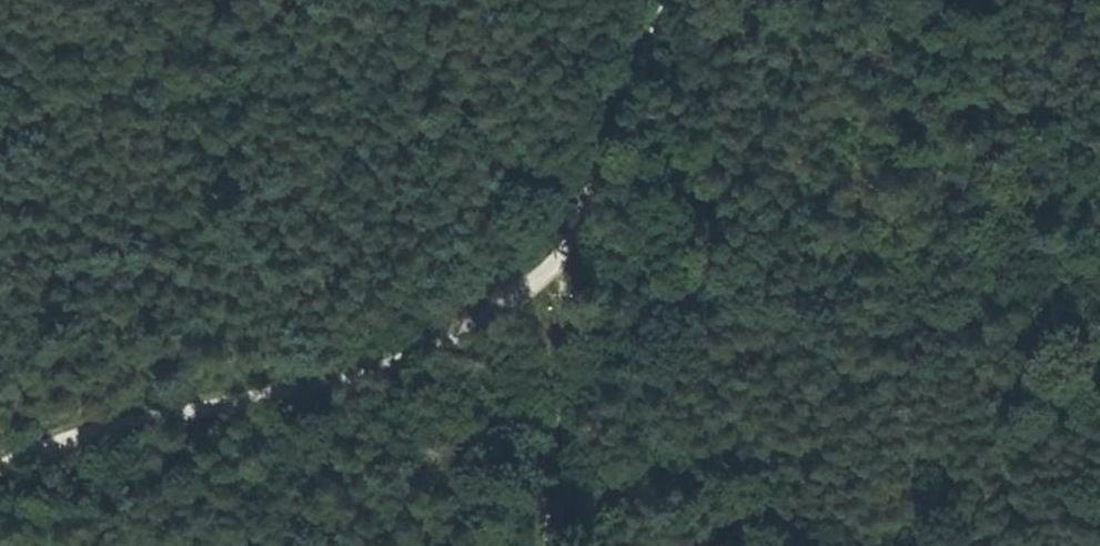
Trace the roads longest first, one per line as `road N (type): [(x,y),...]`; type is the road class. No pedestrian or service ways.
road 1 (track): [(0,467),(126,422),(333,382),(407,359),(507,308),(540,284),(579,235),(678,0)]
road 2 (track): [(579,235),(557,545)]

